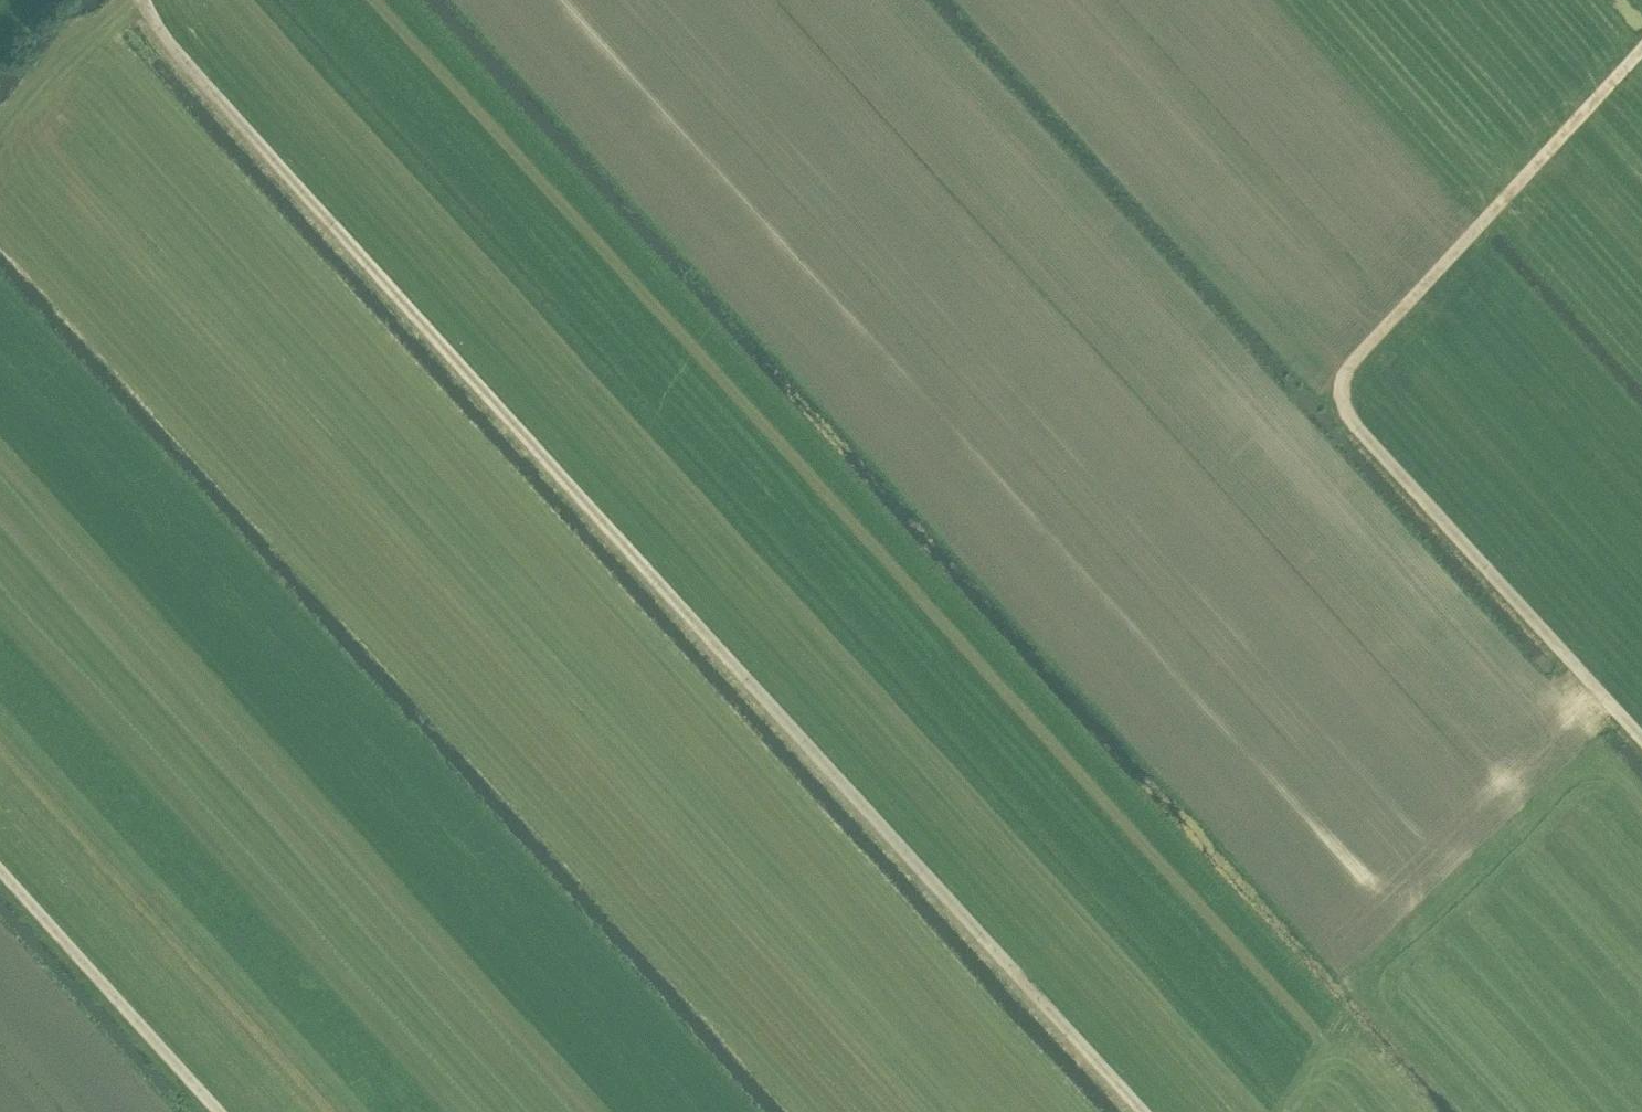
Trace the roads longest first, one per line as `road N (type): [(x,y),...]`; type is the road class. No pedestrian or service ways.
road 1 (track): [(1143,1111),(170,44),(143,0)]
road 2 (track): [(1641,737),(1347,415),(1341,388),(1349,368),(1641,49)]
road 3 (track): [(223,1111),(0,868)]

